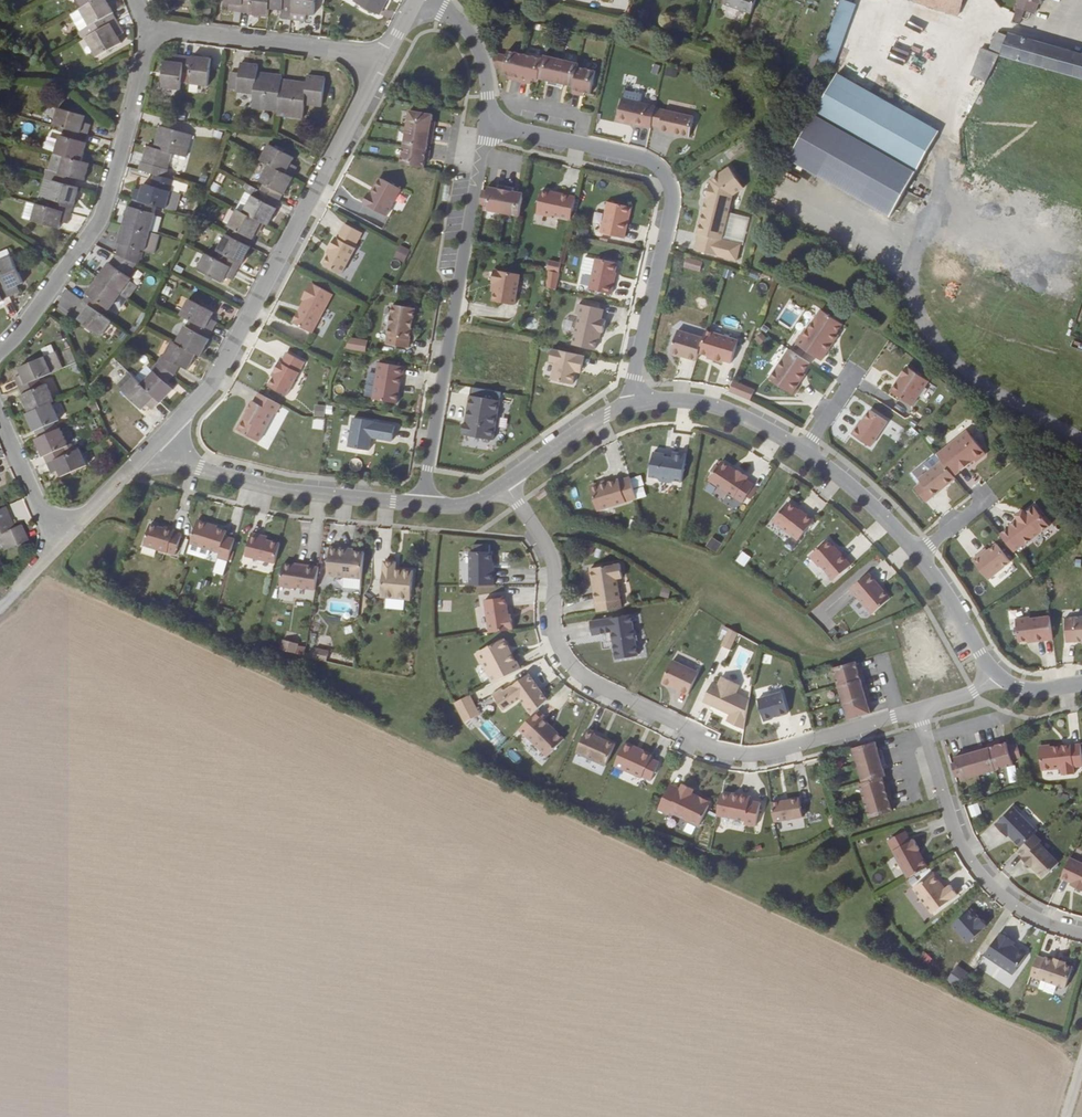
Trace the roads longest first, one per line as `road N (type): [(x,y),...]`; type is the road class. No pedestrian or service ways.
road 1 (residential): [(505,487),(548,545),(556,634),(567,660),(595,683),(723,751),(763,755),(922,710)]
road 2 (residential): [(998,677),(934,574),(805,450),(709,403),(637,404)]
road 3 (residential): [(387,59),(216,382),(156,448)]
road 4 (residential): [(637,404),(632,373),(669,179),(649,158),(488,125)]
road 5 (residential): [(488,125),(422,506)]
road 6 (residential): [(0,352),(104,217),(138,96),(145,28)]
road 7 (residential): [(922,710),(963,838),(991,877),(1029,907),(1081,926)]
road 8 (residential): [(156,448),(62,543),(42,516),(0,415)]
road 9 (residential): [(422,506),(280,490),(156,448)]
road 10 (residential): [(145,28),(387,59)]
road 11 (residential): [(637,404),(505,487)]
road 12 (residential): [(434,0),(477,37),(488,125)]

